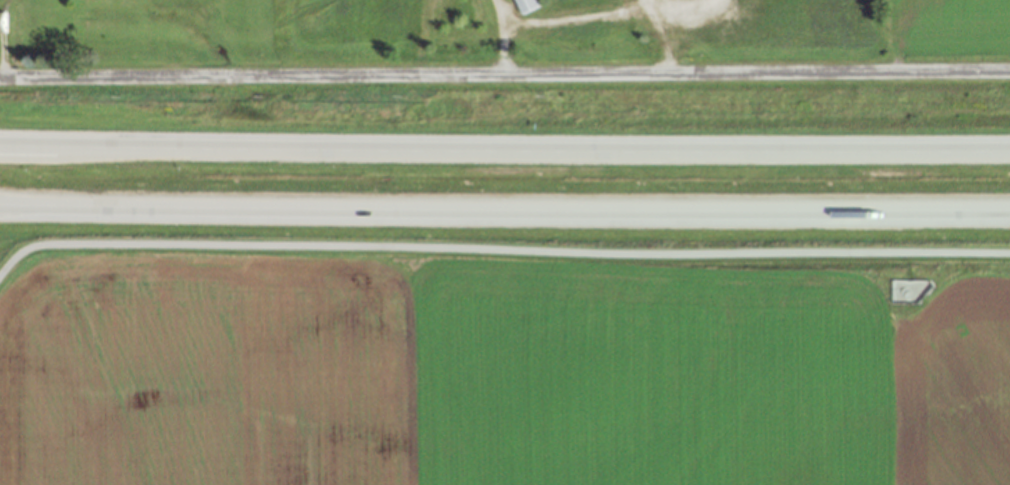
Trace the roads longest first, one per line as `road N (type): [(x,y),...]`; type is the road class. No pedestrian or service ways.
road 1 (residential): [(1009,72),(0,79)]
road 2 (trunk): [(0,204),(1009,210)]
road 3 (trunk): [(1009,151),(0,145)]

